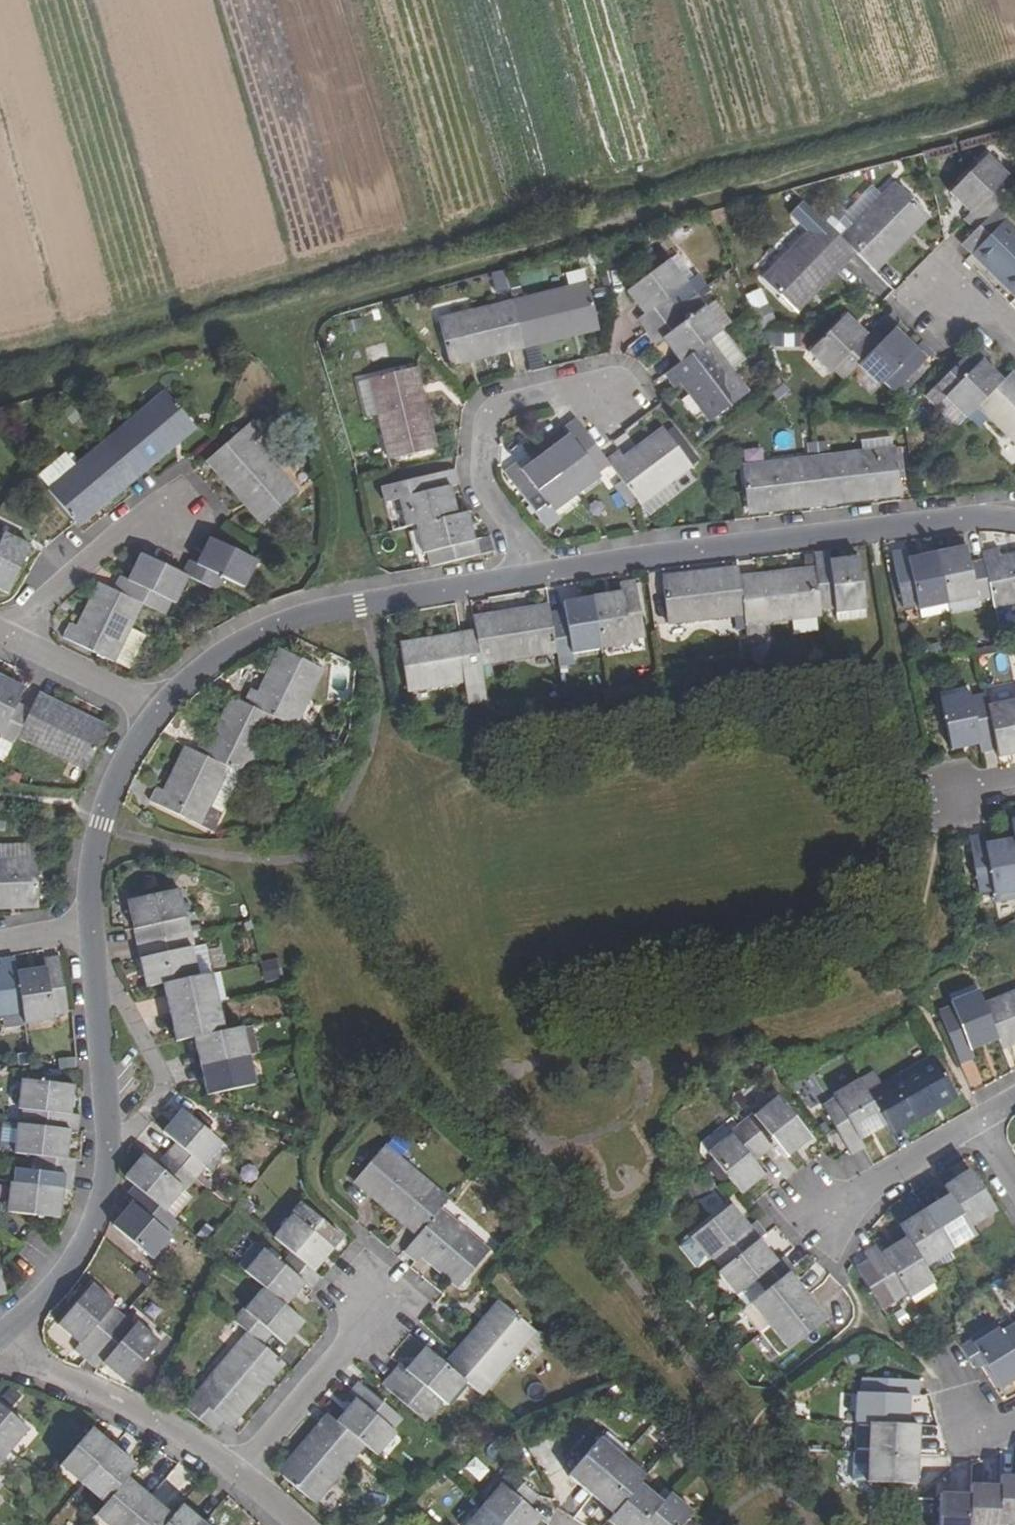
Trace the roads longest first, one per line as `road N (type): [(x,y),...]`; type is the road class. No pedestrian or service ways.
road 1 (residential): [(538,575),(962,519),(1014,520)]
road 2 (residential): [(0,1338),(42,1301),(100,1207),(109,1169),(94,930)]
road 3 (residential): [(161,708),(206,666),(306,614),(538,575)]
road 4 (residential): [(538,575),(480,475),(486,416),(616,385)]
road 5 (residential): [(246,1486),(160,1422),(93,1402),(0,1342)]
road 6 (residential): [(94,930),(91,878),(102,824),(161,708)]
road 7 (residential): [(382,1309),(246,1486)]
road 8 (residential): [(1,643),(30,610),(165,505)]
road 9 (residential): [(979,1124),(823,1218)]
road 10 (residential): [(161,708),(1,643)]

